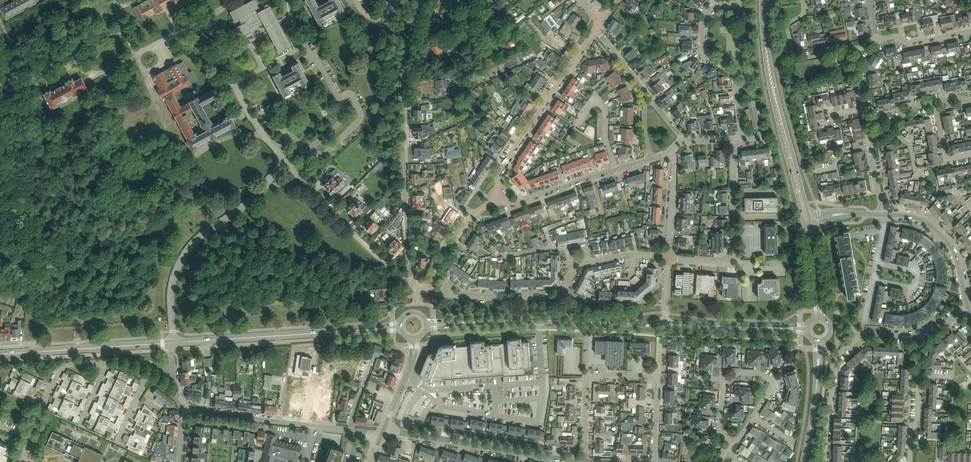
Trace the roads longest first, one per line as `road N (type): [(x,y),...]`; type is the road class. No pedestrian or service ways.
road 1 (residential): [(418,288),(407,249),(403,108),(421,0)]
road 2 (secondary): [(805,213),(776,100),(763,0)]
road 3 (secondary): [(665,324),(457,323)]
road 4 (residential): [(585,461),(381,433)]
road 5 (secondary): [(173,342),(377,329)]
road 6 (residential): [(498,198),(499,172),(596,29)]
road 7 (residential): [(381,433),(186,404)]
road 8 (residential): [(173,342),(170,289),(182,257),(262,188)]
road 9 (residential): [(668,257),(733,259),(732,140)]
road 10 (residential): [(744,140),(735,75),(702,48),(704,16),(743,0)]
road 11 (residential): [(265,137),(230,137),(199,153),(190,169),(194,181),(213,191),(262,188)]
road 12 (residential): [(585,461),(587,377),(657,377)]
road 13 (residential): [(653,158),(643,91),(596,29)]
road 14 (residential): [(824,461),(832,368),(865,334)]
road 15 (residential): [(206,18),(136,56),(113,0)]
road 16 (residential): [(860,50),(847,45),(794,59),(787,24),(804,14),(803,0)]
road 17 (secondary): [(36,351),(173,342)]
road 18 (residential): [(428,287),(484,298),(562,291)]
road 19 (residential): [(28,438),(62,369),(108,364)]
road 20 (residential): [(498,198),(522,201),(616,170)]

